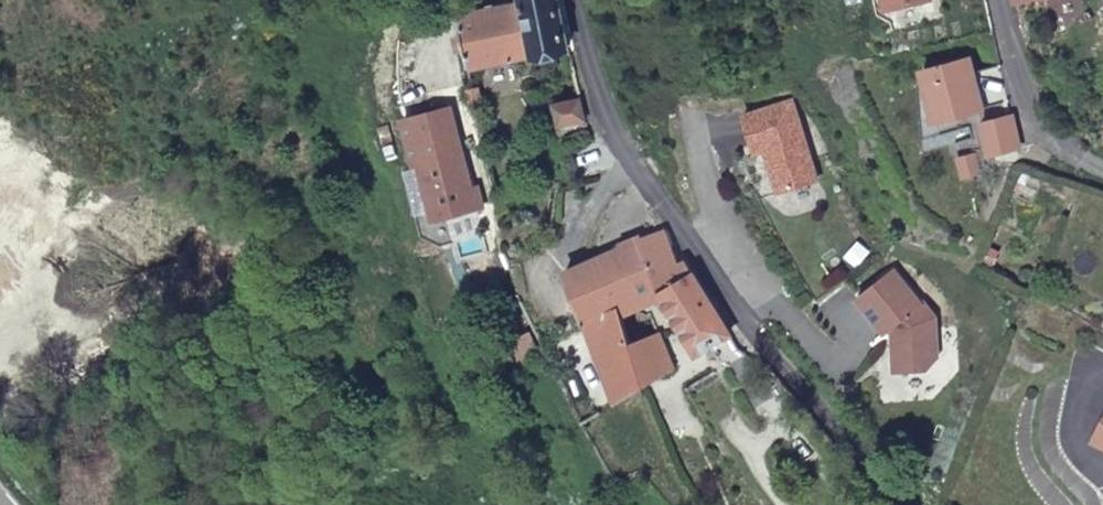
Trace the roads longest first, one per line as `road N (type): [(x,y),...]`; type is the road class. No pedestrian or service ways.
road 1 (residential): [(578,0),(593,69),(644,188),(774,342),(942,504)]
road 2 (residential): [(1102,168),(1054,138),(1025,90),(1003,0)]

